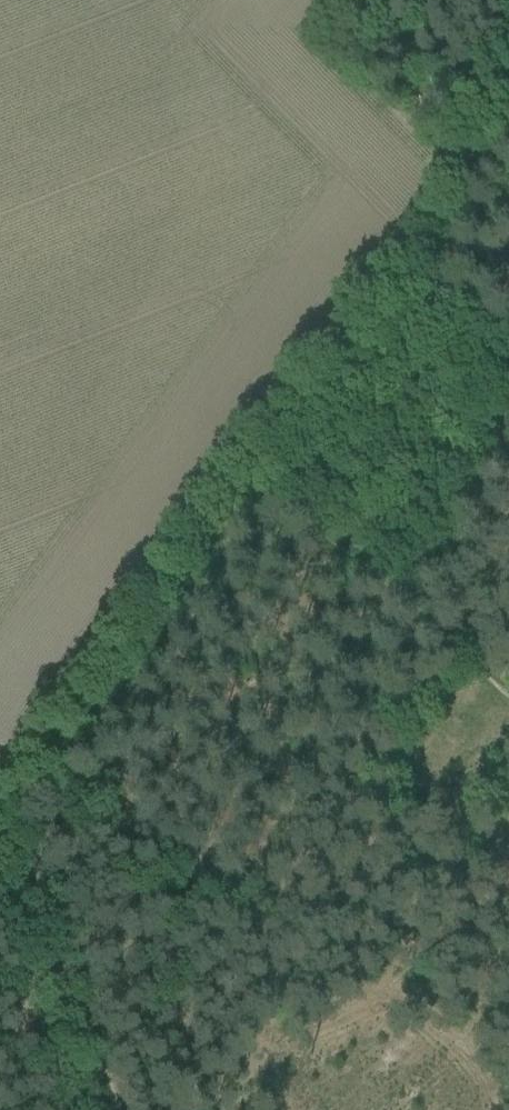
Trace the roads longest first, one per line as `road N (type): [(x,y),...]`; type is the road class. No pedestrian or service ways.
road 1 (track): [(267,467),(154,631),(0,799)]
road 2 (track): [(508,116),(267,467)]
road 3 (track): [(267,467),(508,690)]
road 4 (track): [(0,841),(107,1109)]

